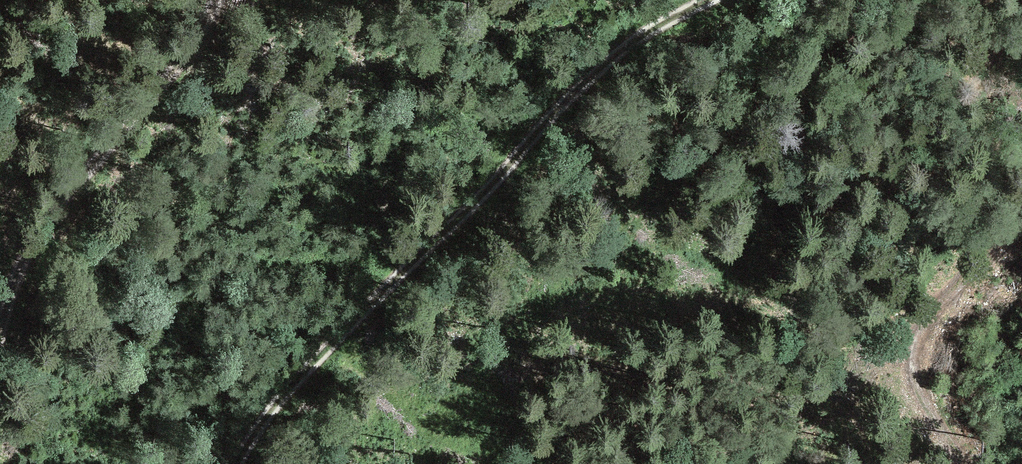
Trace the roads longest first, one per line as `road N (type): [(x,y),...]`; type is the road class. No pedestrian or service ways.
road 1 (track): [(715,0),(628,49),(561,108),(311,369),(237,463)]
road 2 (track): [(0,333),(55,211),(162,92),(217,0)]
road 3 (track): [(965,463),(923,400),(916,342),(1021,205)]

